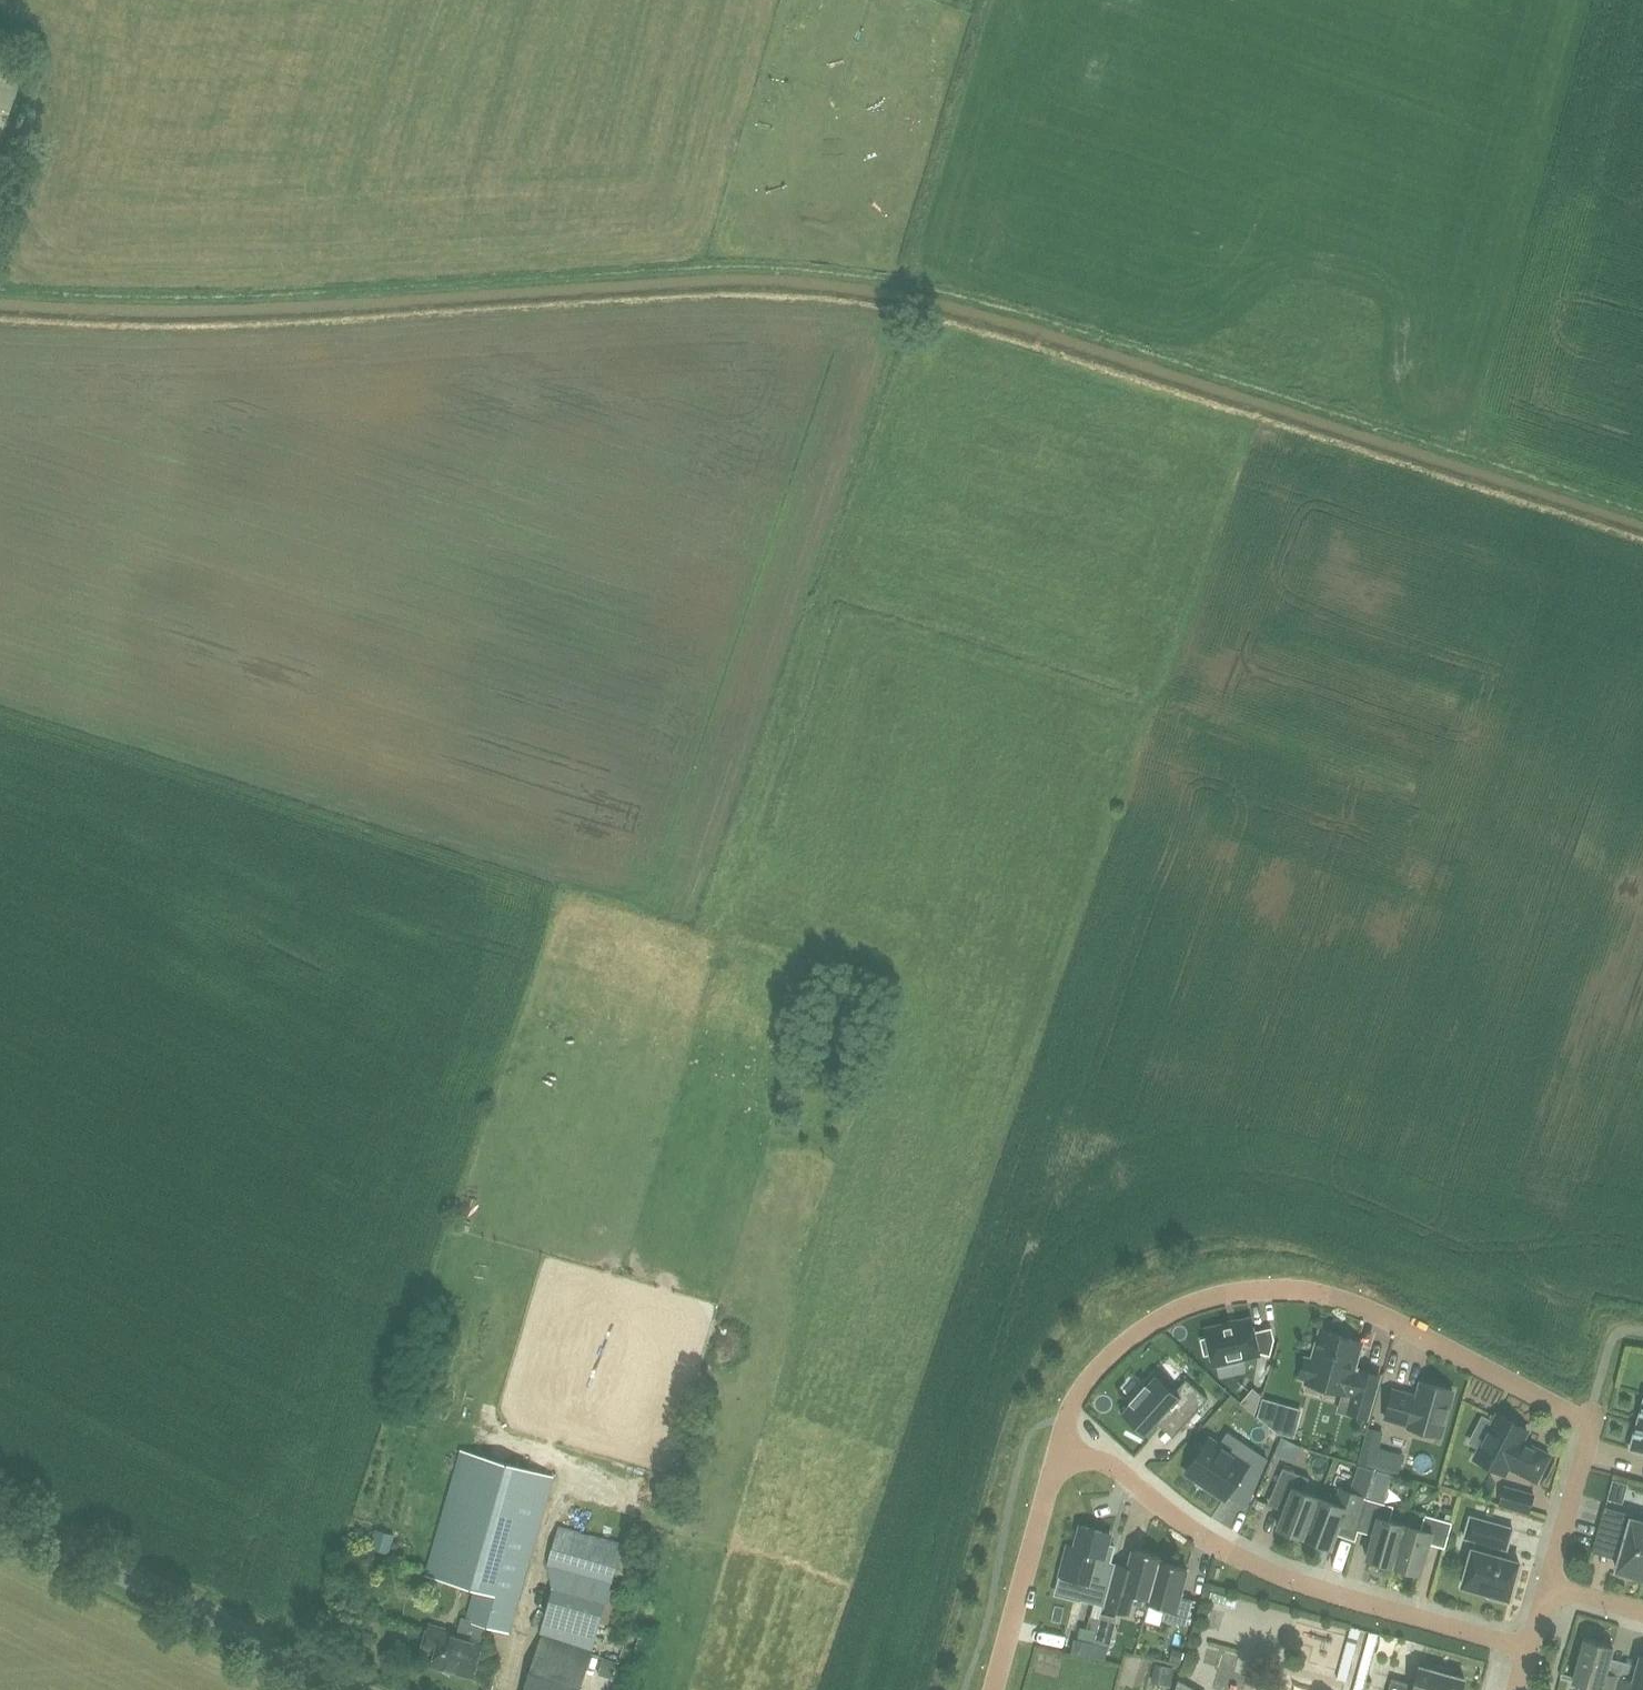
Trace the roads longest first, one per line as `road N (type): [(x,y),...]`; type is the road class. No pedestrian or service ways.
road 1 (residential): [(1550,1588),(1593,1428),(1307,1286),(1243,1284),(1156,1319),(1102,1362),(1070,1419)]
road 2 (residential): [(1531,1655),(1261,1568),(1137,1479),(1070,1419)]
road 3 (tertiary): [(340,1689),(0,1518)]
road 4 (residential): [(1070,1419),(993,1689)]

